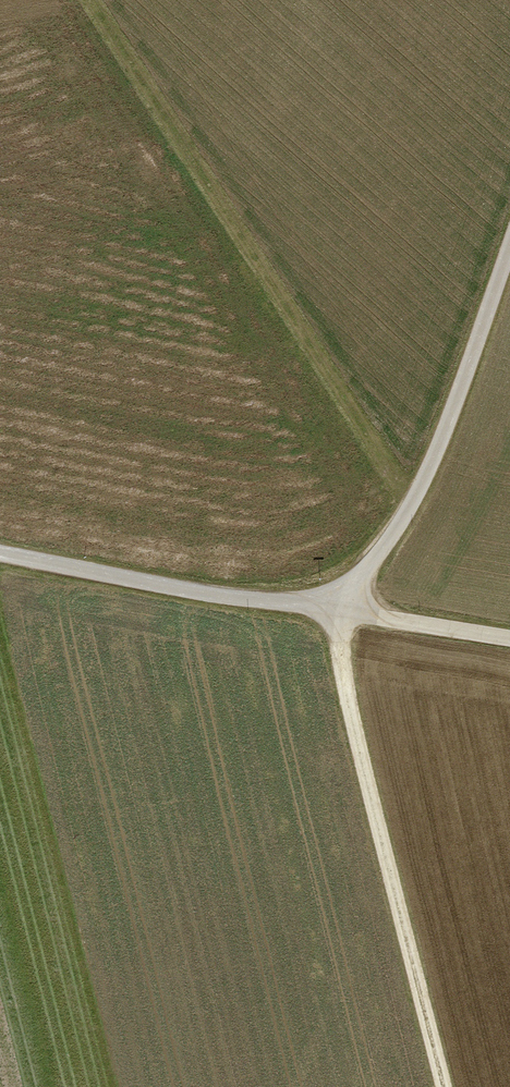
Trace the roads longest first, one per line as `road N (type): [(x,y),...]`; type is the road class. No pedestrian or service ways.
road 1 (track): [(93,0),(410,505)]
road 2 (track): [(336,611),(358,738),(444,1086)]
road 3 (track): [(336,611),(410,505),(509,244)]
road 4 (track): [(336,611),(0,552)]
road 5 (track): [(509,638),(336,611)]

